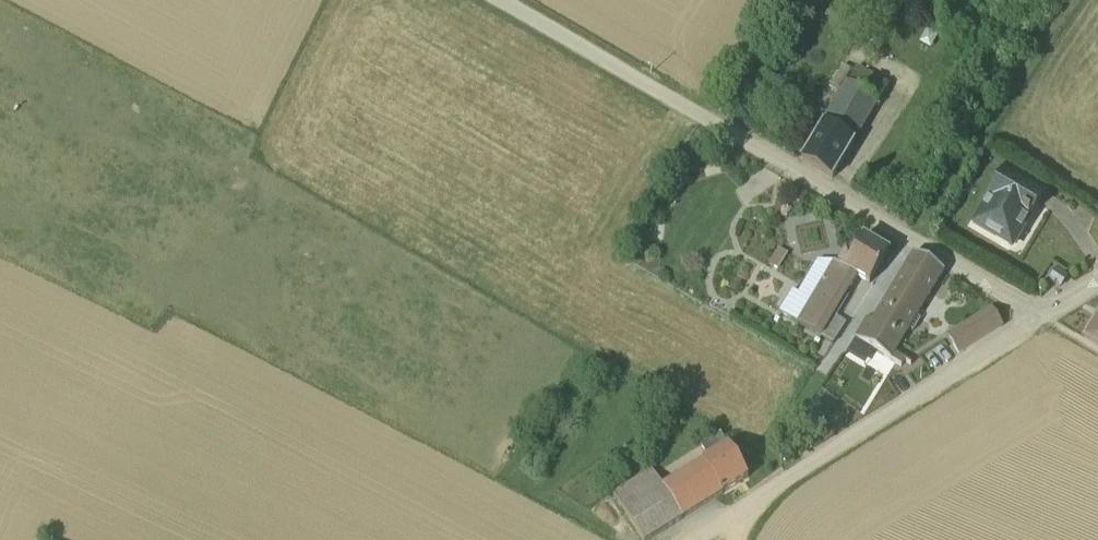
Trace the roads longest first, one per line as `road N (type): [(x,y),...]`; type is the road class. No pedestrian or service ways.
road 1 (unclassified): [(476,0),(1042,330)]
road 2 (unclassified): [(710,539),(1042,330)]

